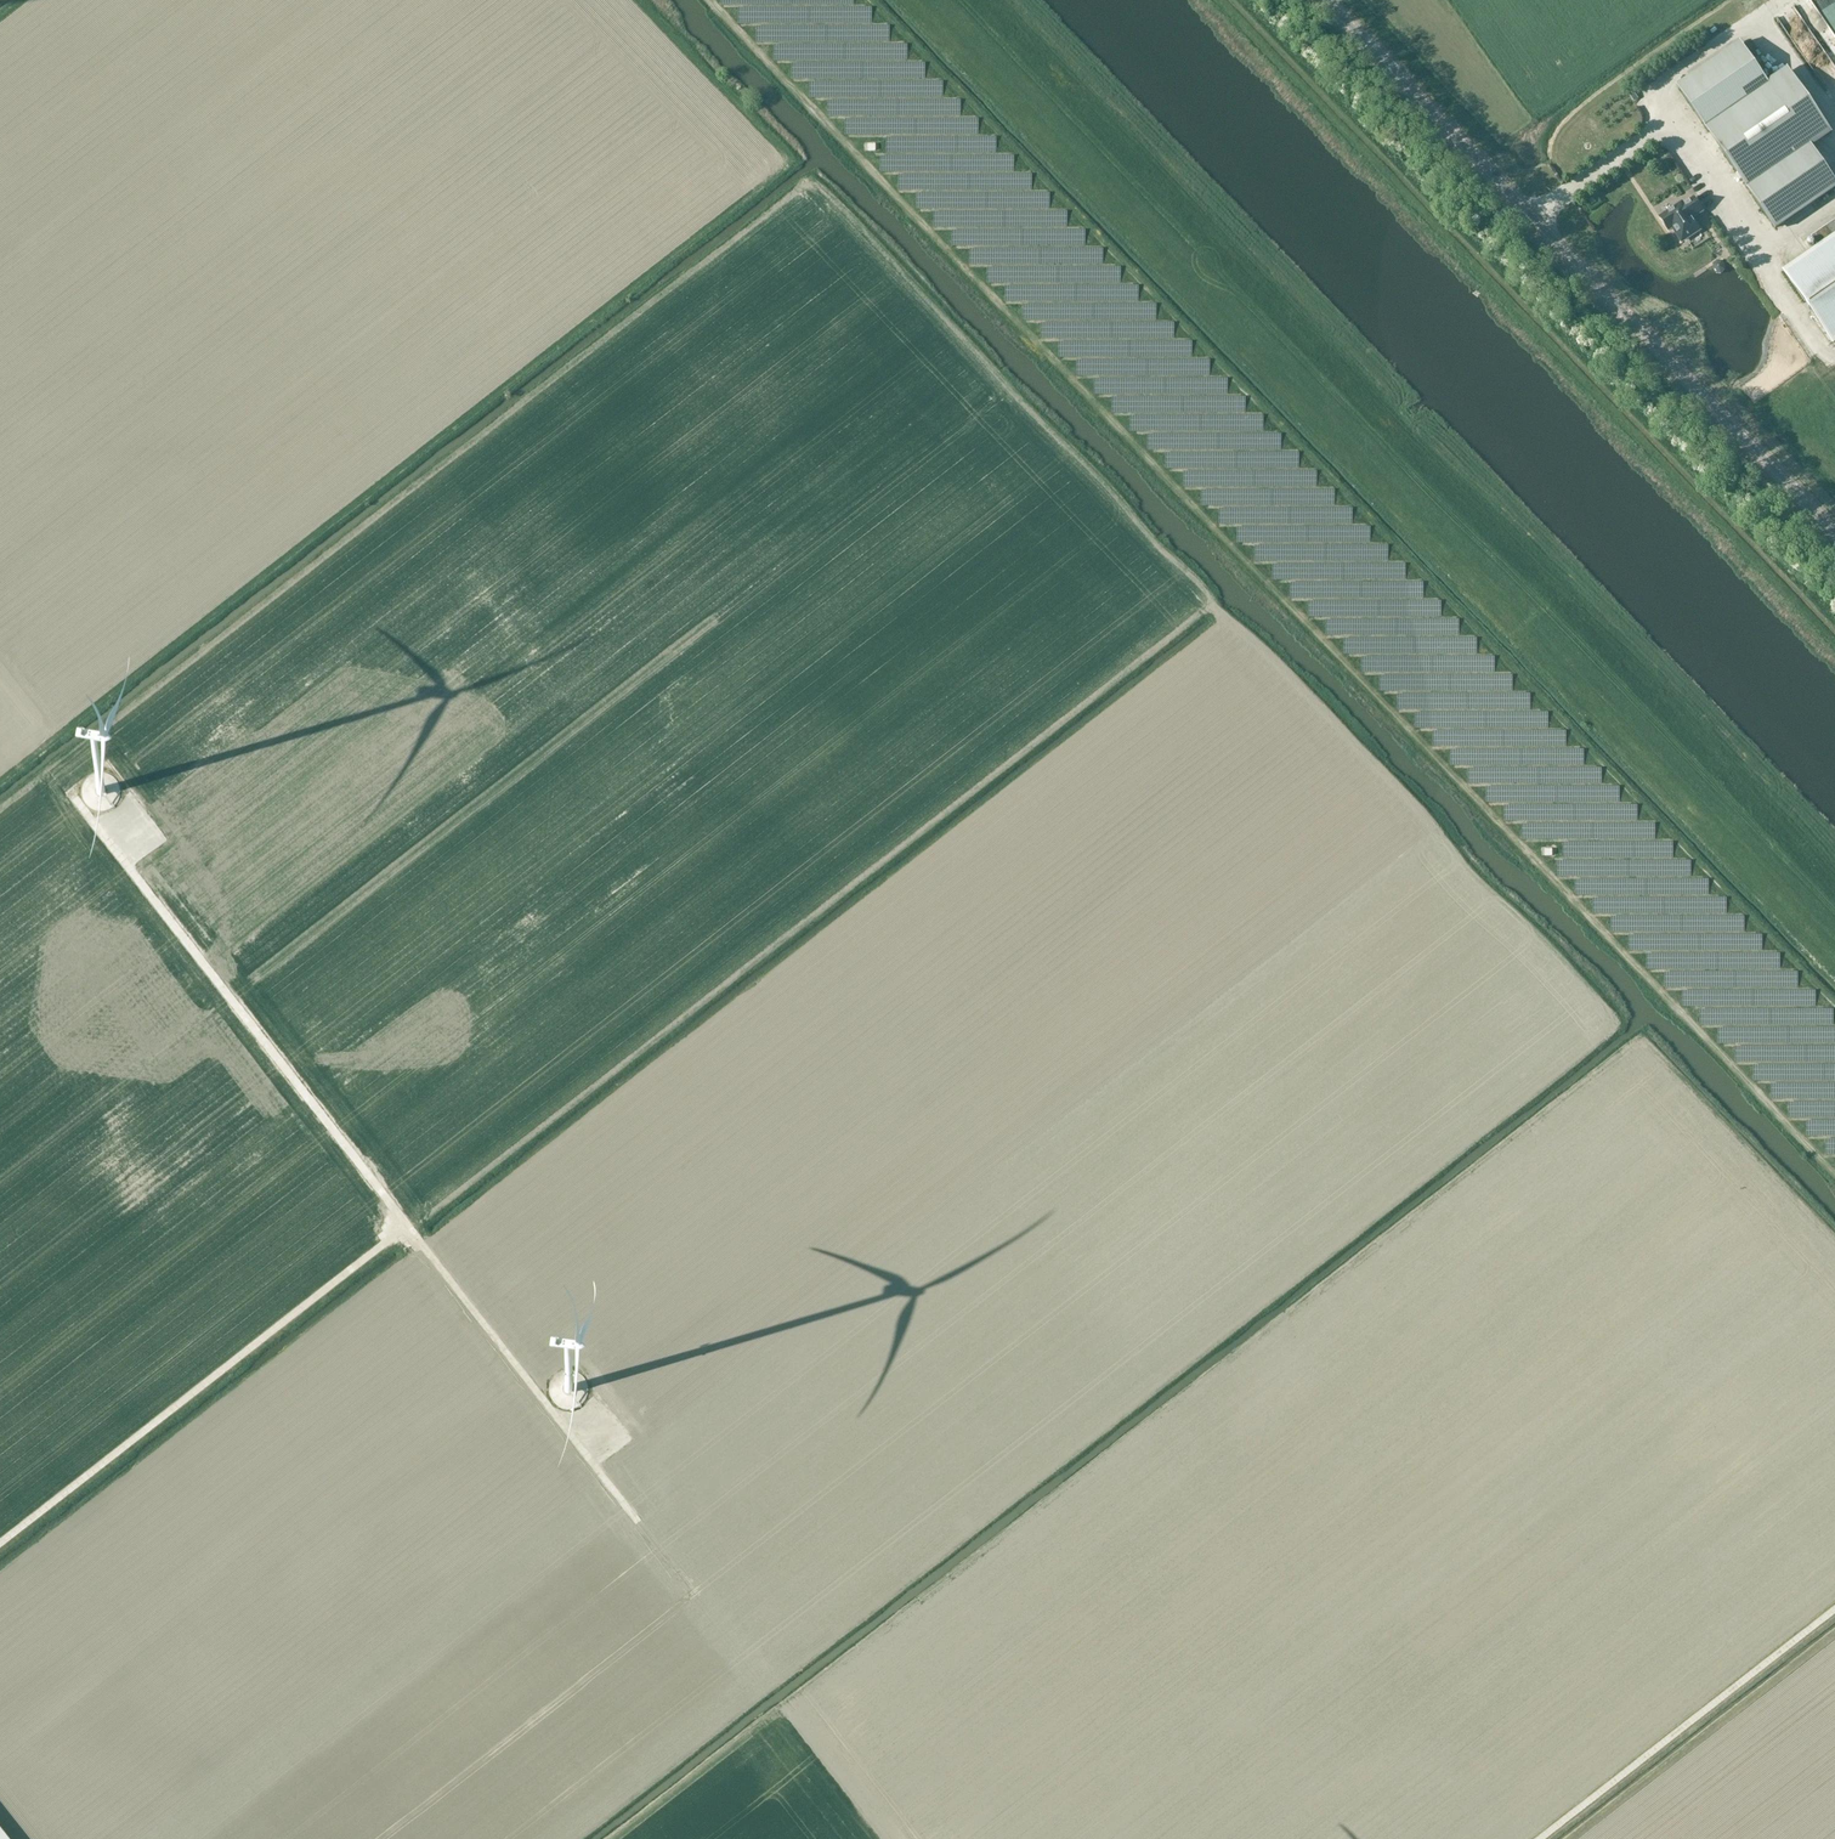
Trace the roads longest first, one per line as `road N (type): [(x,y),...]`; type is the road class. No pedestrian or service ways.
road 1 (secondary): [(1834,544),(1317,0)]

